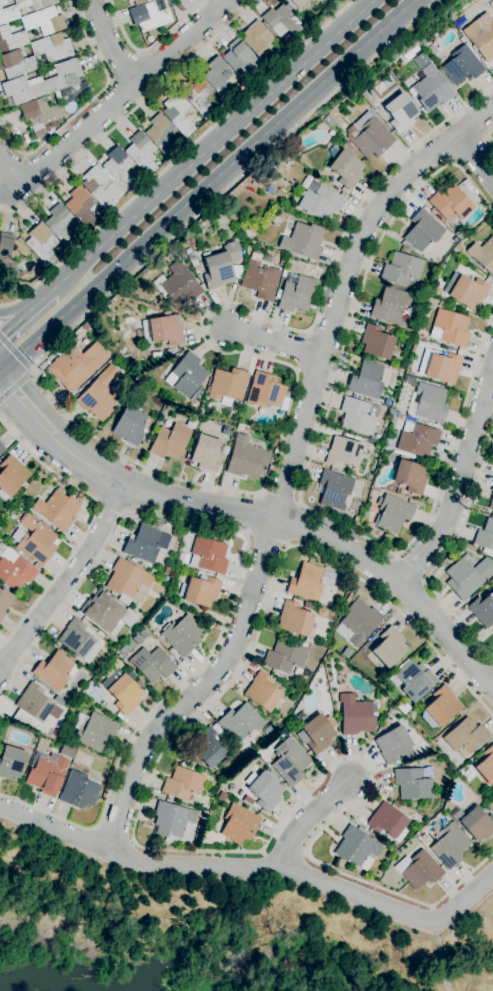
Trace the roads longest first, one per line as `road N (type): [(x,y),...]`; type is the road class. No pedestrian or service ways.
road 1 (residential): [(109,853),(146,748),(213,679),(246,621),(318,354),(363,230),(402,179),(492,111)]
road 2 (secondary): [(0,368),(413,0)]
road 3 (residential): [(0,808),(144,866),(276,868),(443,922),(492,873)]
road 4 (residential): [(56,436),(122,484),(274,515),(341,540),(398,578),(492,690)]
road 5 (secondary): [(374,0),(52,290)]
road 6 (residential): [(10,188),(46,165),(225,0)]
road 7 (residential): [(398,578),(436,535),(492,370)]
road 8 (residential): [(0,663),(98,537),(122,484)]

